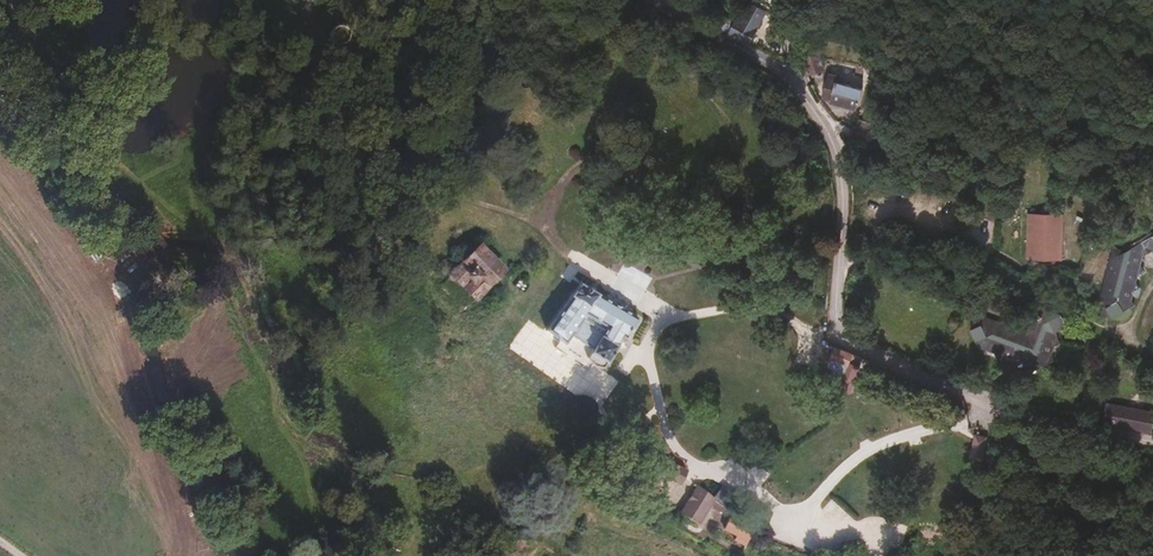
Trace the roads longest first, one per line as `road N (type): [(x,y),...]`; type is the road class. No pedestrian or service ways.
road 1 (unclassified): [(1152,444),(999,405),(842,333),(833,308),(843,177),(827,129),(791,78)]
road 2 (unclassified): [(791,78),(651,0)]

